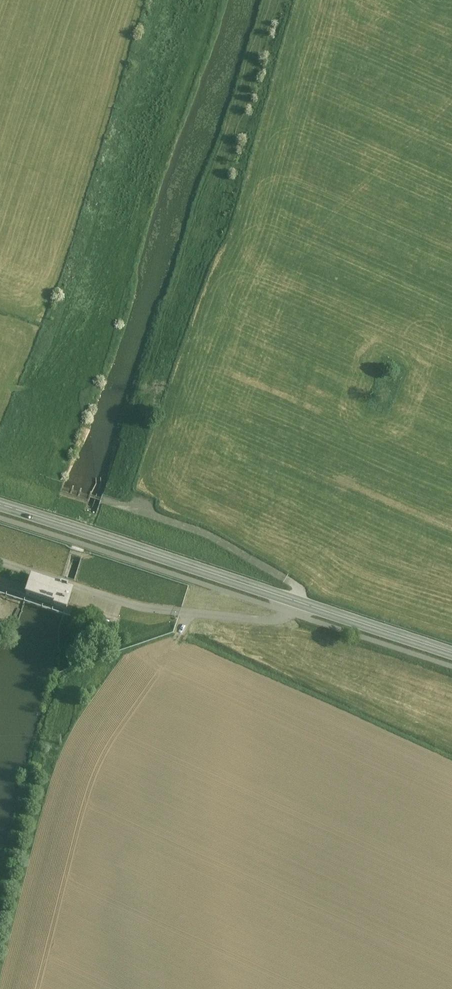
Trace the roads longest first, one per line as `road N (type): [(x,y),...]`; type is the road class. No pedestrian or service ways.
road 1 (secondary): [(451,656),(0,507)]

